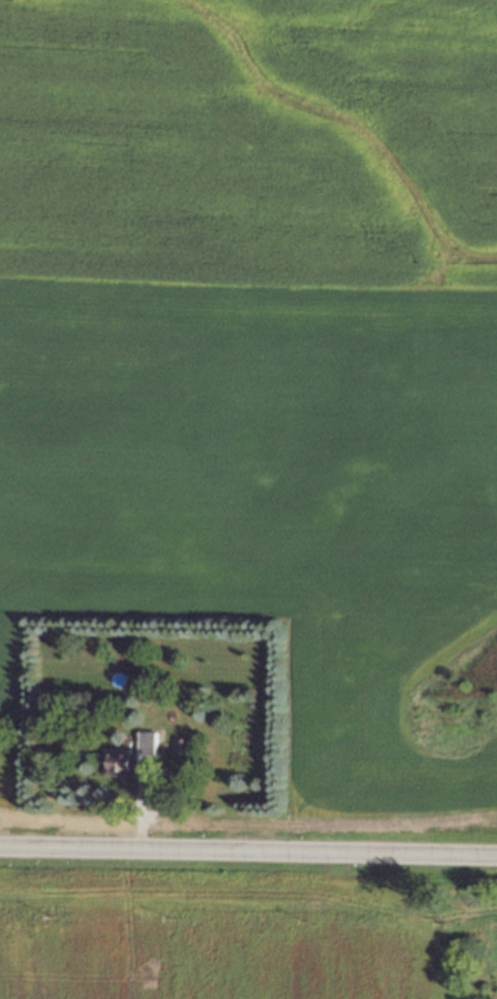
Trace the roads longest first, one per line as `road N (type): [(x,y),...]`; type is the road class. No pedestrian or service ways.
road 1 (tertiary): [(0,847),(496,856)]

